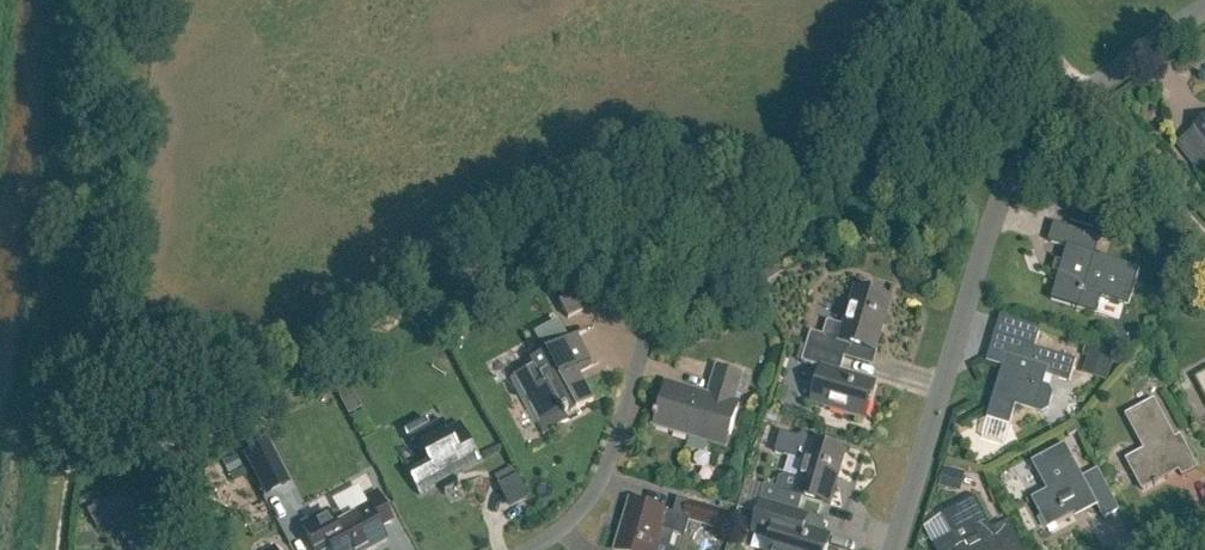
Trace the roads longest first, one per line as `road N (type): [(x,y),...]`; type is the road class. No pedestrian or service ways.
road 1 (unclassified): [(906,549),(987,247),(1030,150),(1130,60),(1204,17)]
road 2 (residential): [(531,549),(578,523),(602,485),(639,358)]

